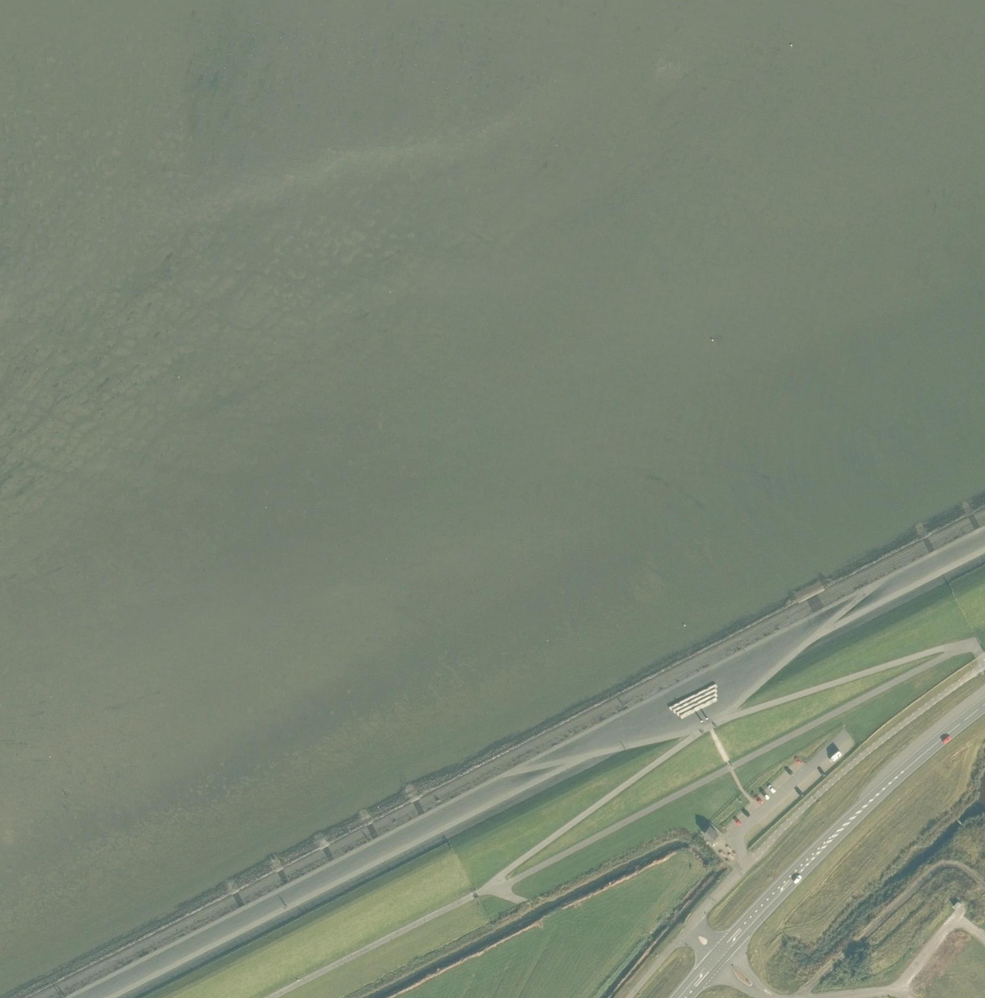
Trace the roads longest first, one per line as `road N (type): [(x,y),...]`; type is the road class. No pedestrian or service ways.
road 1 (unclassified): [(693,923),(793,816),(984,664)]
road 2 (trunk): [(886,786),(721,944)]
road 3 (trunk): [(730,952),(886,786)]
road 4 (trunk): [(886,786),(984,704)]

